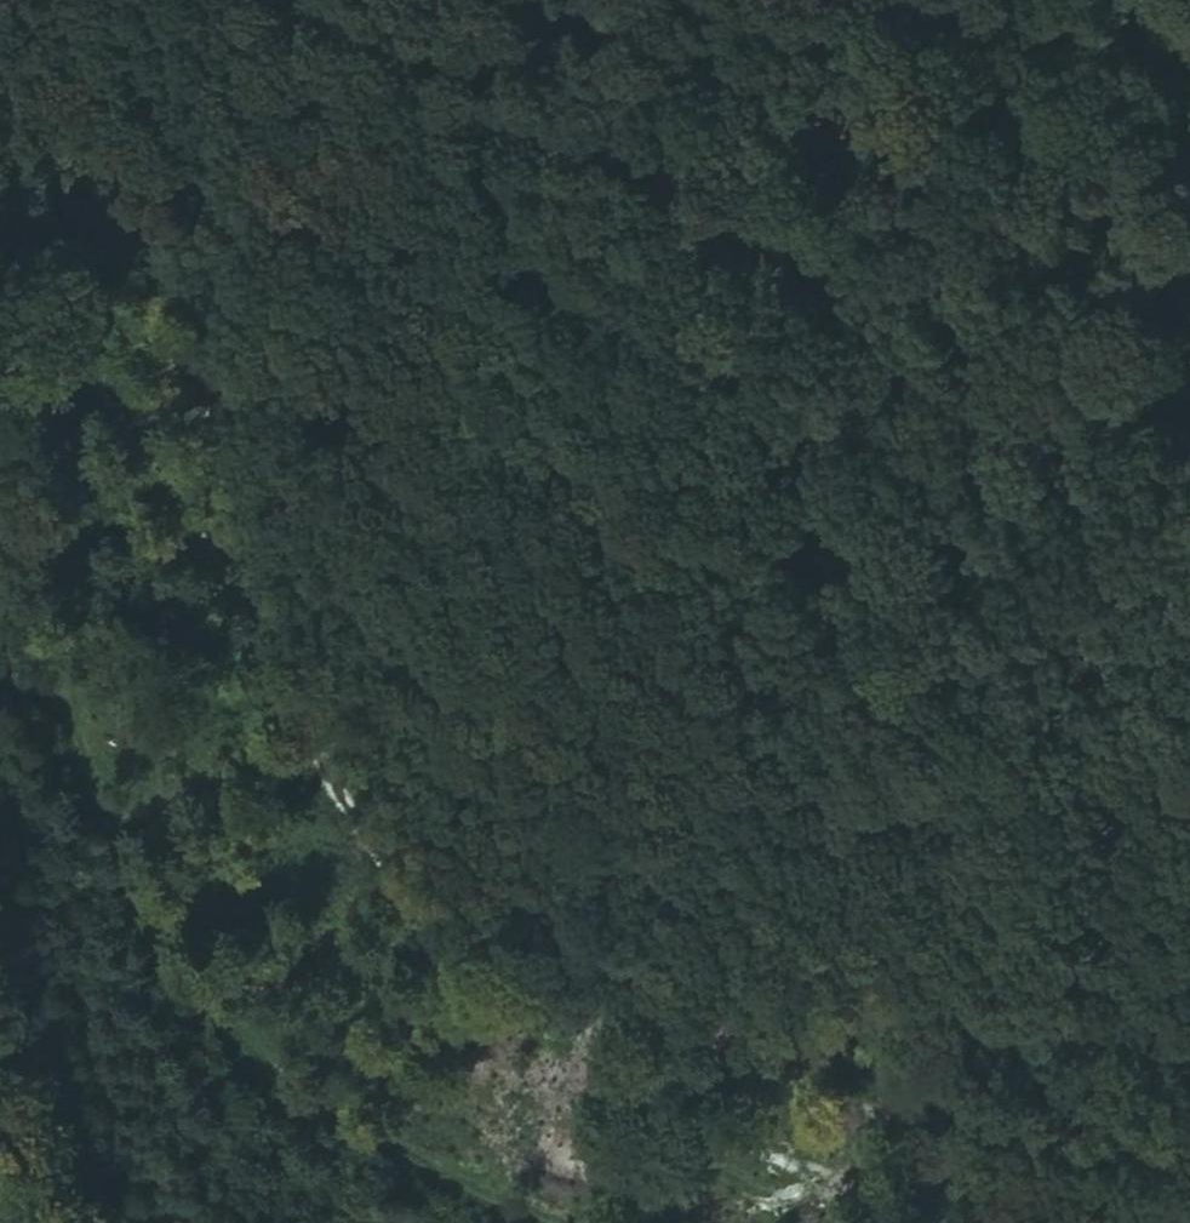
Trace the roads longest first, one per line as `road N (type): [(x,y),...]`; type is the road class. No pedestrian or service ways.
road 1 (track): [(0,1021),(43,1130),(96,1222)]

